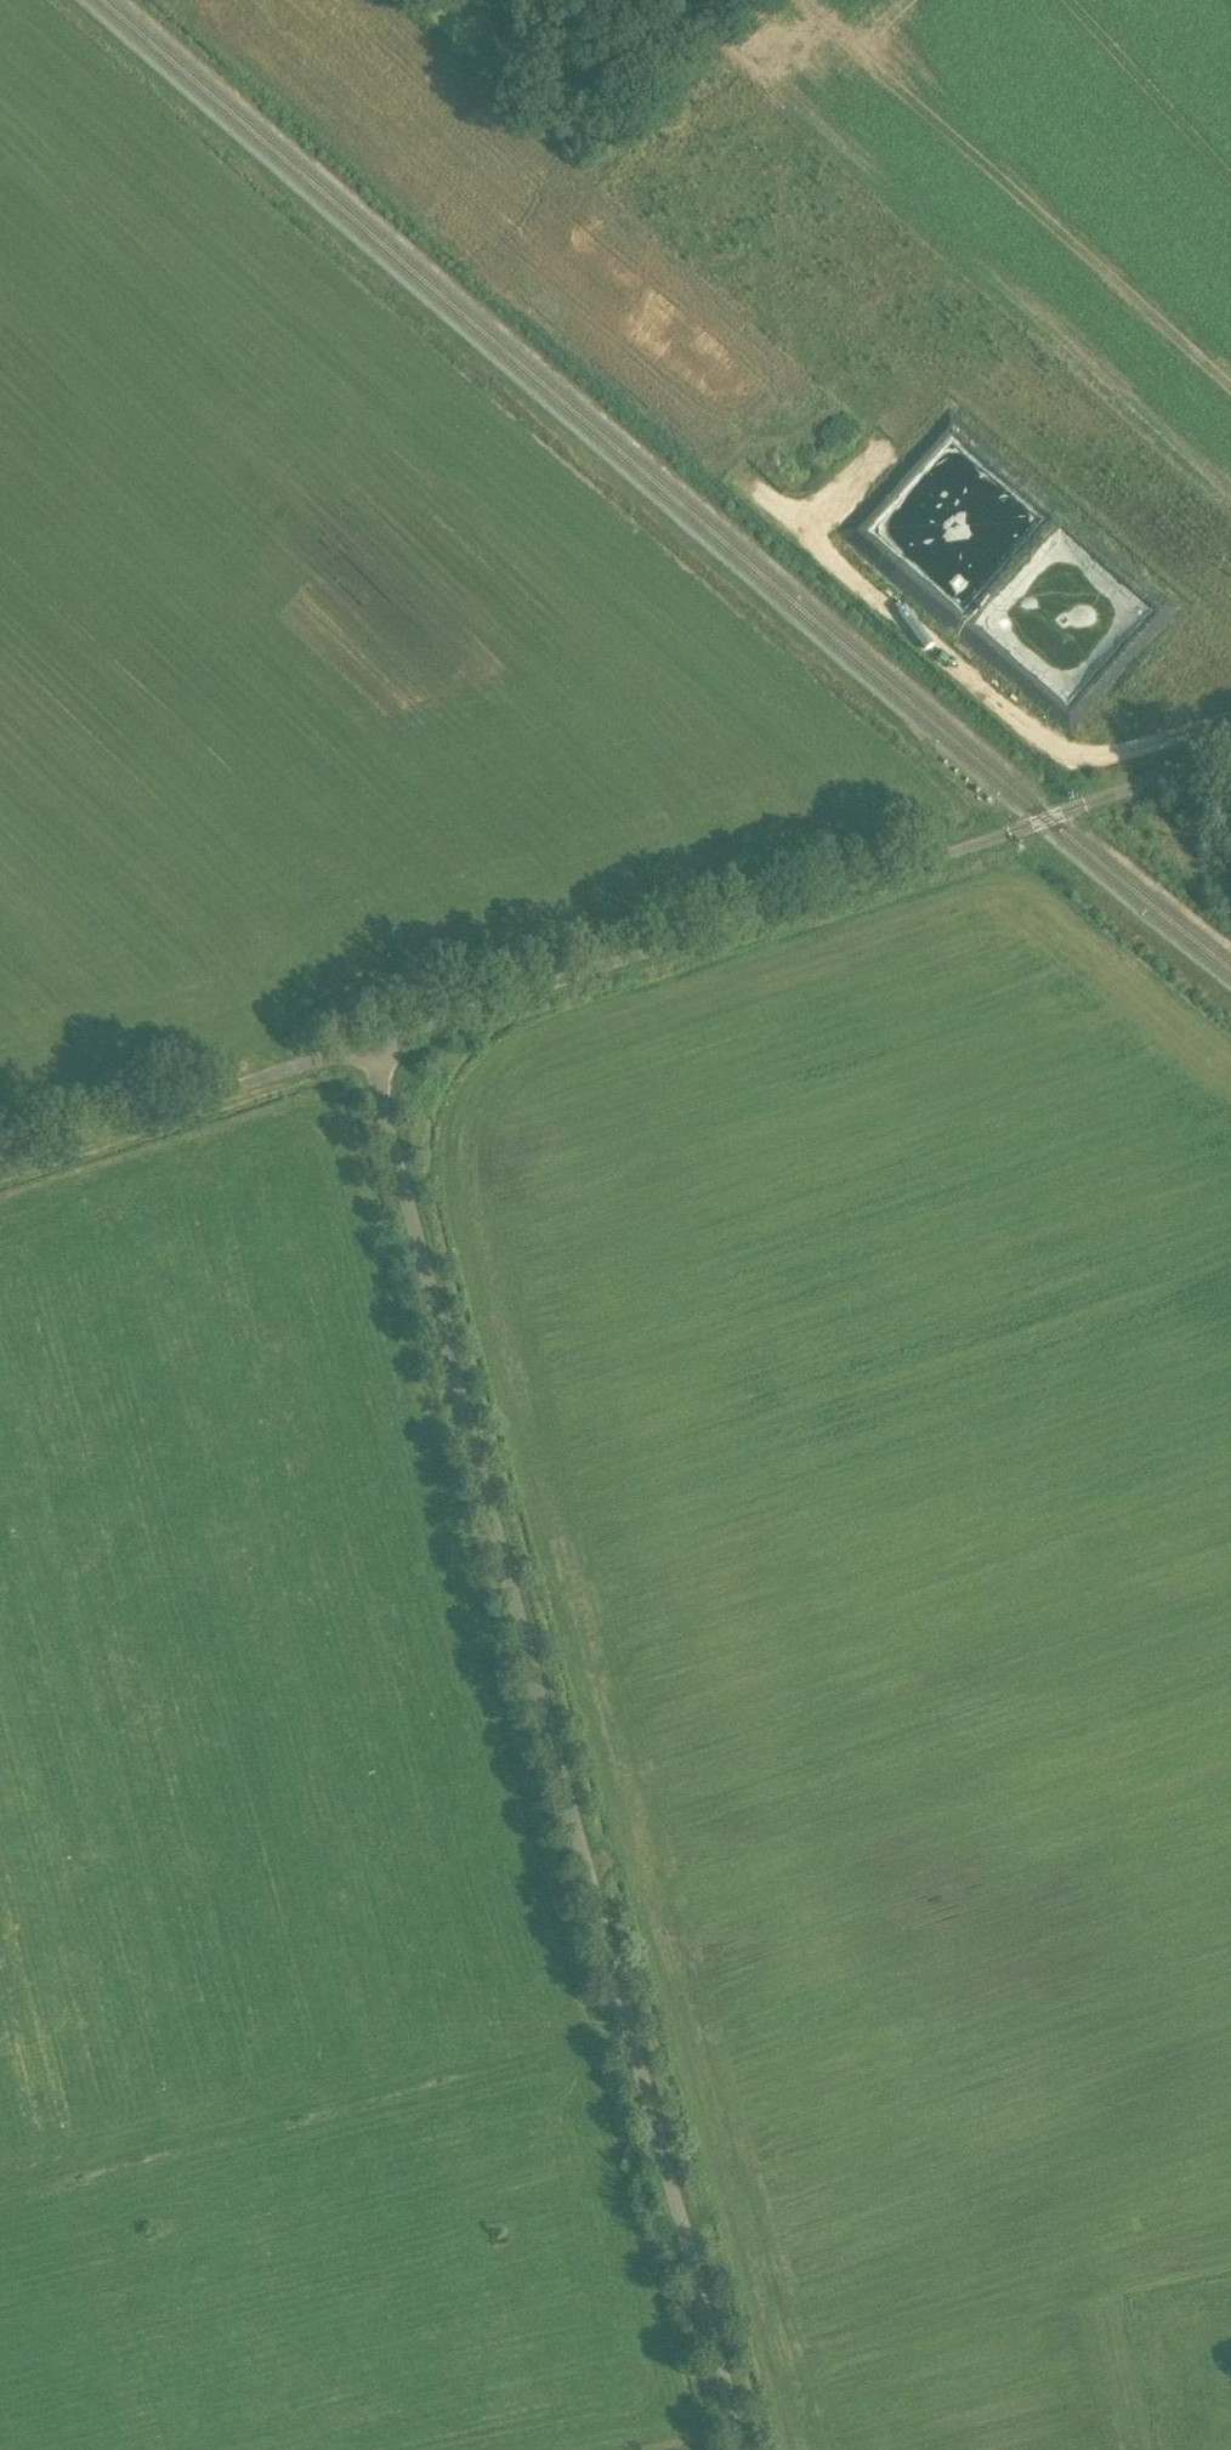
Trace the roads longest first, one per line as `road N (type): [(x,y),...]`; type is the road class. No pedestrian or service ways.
road 1 (unclassified): [(375,1052),(741,2449)]
road 2 (unclassified): [(375,1052),(979,843)]
road 3 (unclassified): [(0,1166),(330,1055),(375,1052)]

